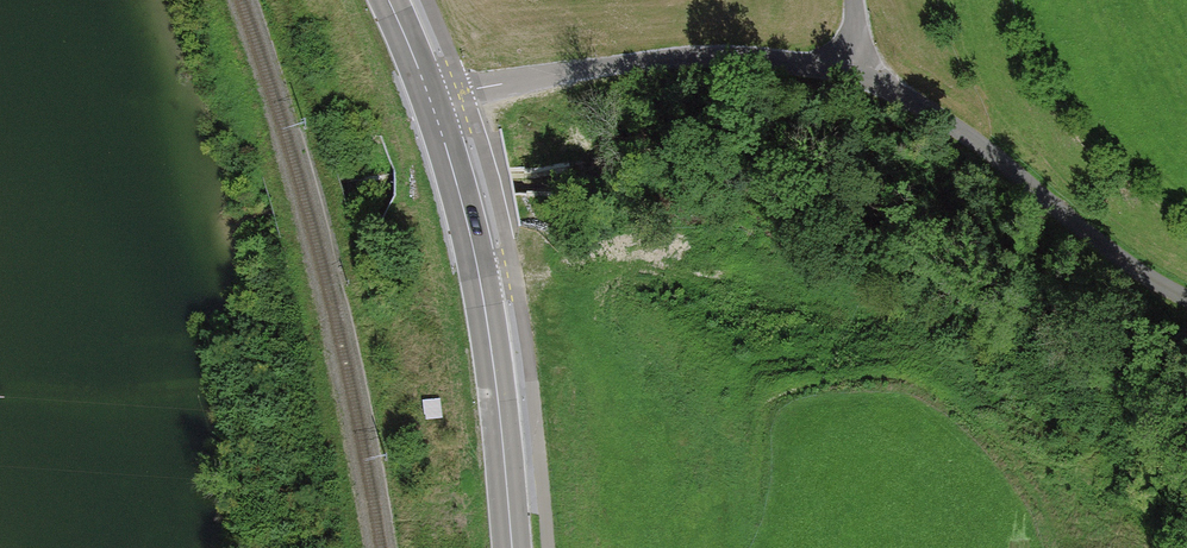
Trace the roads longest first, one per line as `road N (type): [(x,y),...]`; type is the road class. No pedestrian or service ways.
road 1 (track): [(738,547),(757,485),(765,412),(785,393),(875,380),(921,386),(961,408),(1045,510),(1063,547)]
road 2 (secondary): [(512,547),(483,302),(431,101)]
road 3 (unclassified): [(431,101),(598,66),(707,54),(866,71)]
road 4 (unclassified): [(866,71),(972,137),(1128,263),(1186,297)]

